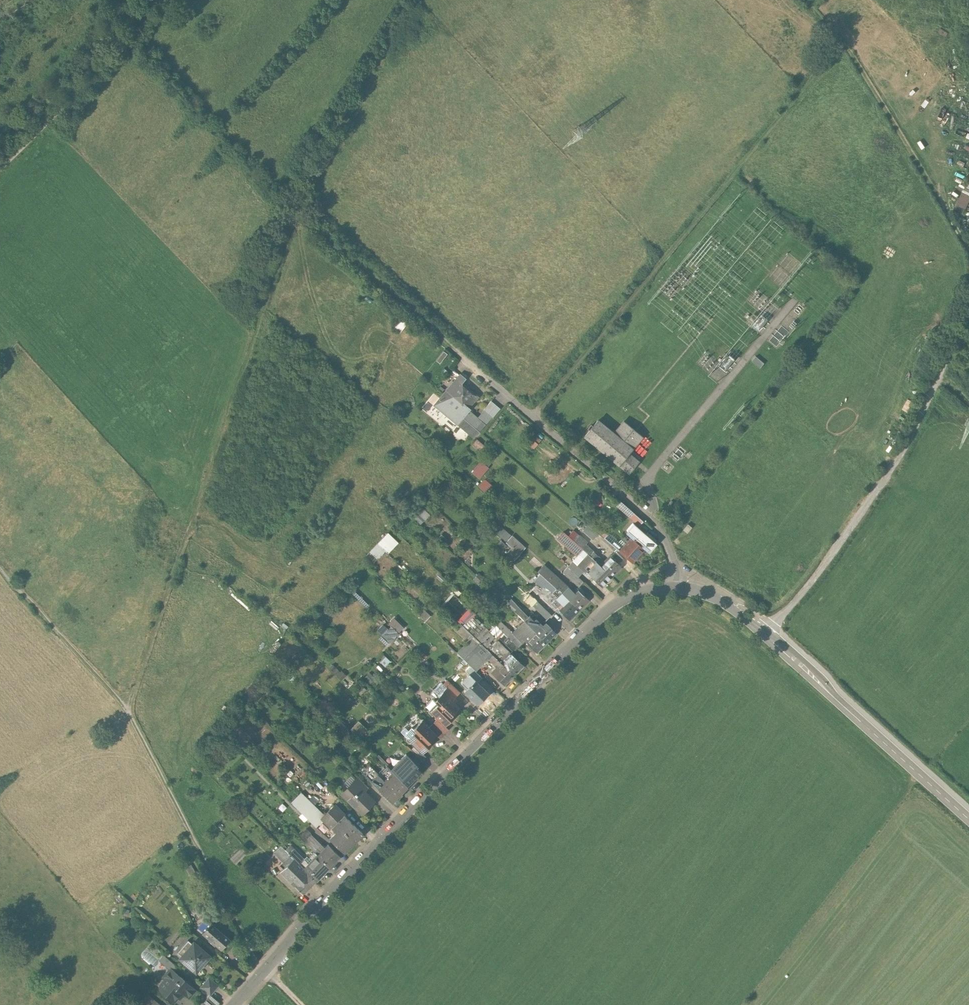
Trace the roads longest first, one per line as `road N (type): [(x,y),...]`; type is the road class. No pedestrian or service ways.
road 1 (tertiary): [(233,1004),(340,882),(604,612),(662,587),(705,590),(728,604),(968,820)]
road 2 (track): [(297,207),(127,709)]
road 3 (track): [(534,417),(846,47)]
road 4 (track): [(534,417),(297,207)]
road 5 (track): [(801,0),(874,77),(968,245)]
road 6 (track): [(127,709),(265,970)]
road 7 (track): [(136,36),(0,171)]
road 8 (track): [(0,570),(127,709)]

